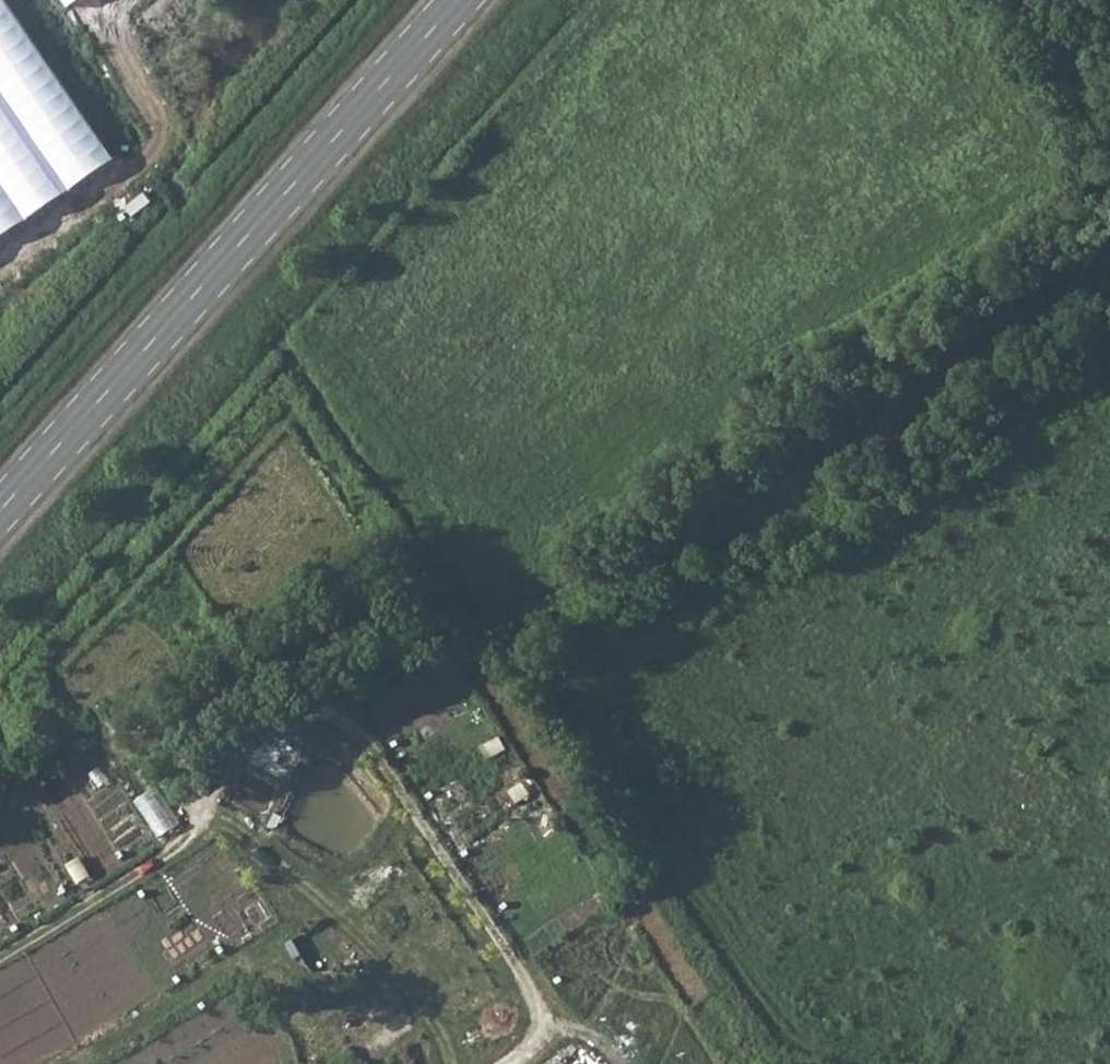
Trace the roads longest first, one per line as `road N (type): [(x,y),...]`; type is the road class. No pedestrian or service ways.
road 1 (track): [(622,1063),(578,1028),(542,1022),(510,957),(380,757),(340,716),(313,709),(265,718),(233,738),(211,774),(201,812),(156,863),(0,958)]
road 2 (secondary): [(0,513),(463,0)]

